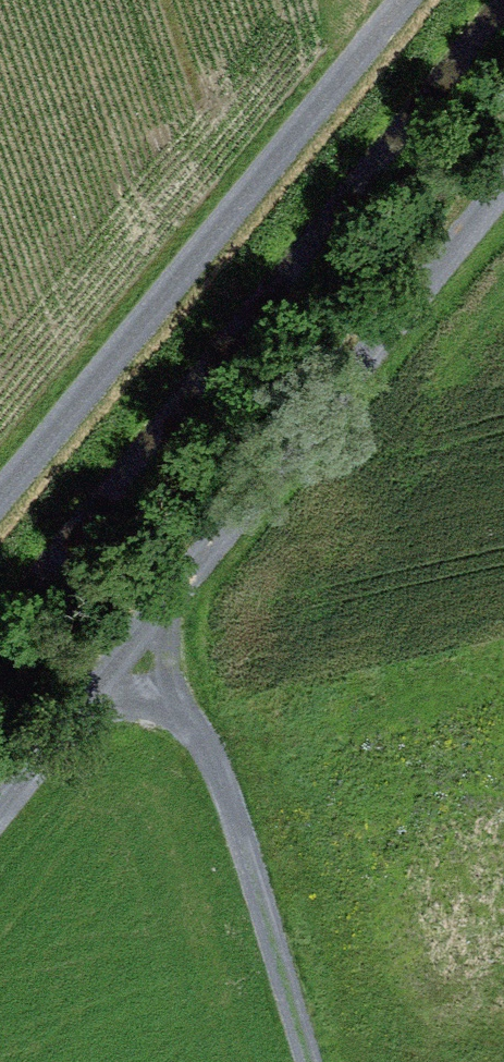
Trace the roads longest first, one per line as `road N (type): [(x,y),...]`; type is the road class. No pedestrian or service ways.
road 1 (track): [(503,211),(0,846)]
road 2 (track): [(407,0),(0,504)]
road 3 (track): [(308,1061),(169,636)]

